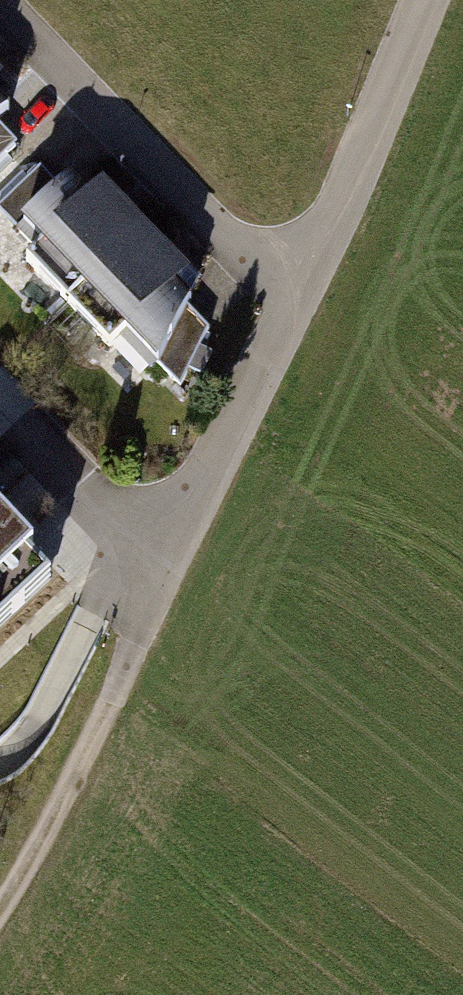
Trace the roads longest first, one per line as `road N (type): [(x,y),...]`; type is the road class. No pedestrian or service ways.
road 1 (residential): [(0,394),(150,547),(204,481),(295,297)]
road 2 (residential): [(0,2),(221,240),(295,297)]
road 3 (track): [(150,547),(130,669),(0,912)]
road 4 (residential): [(295,297),(350,192),(428,0)]

